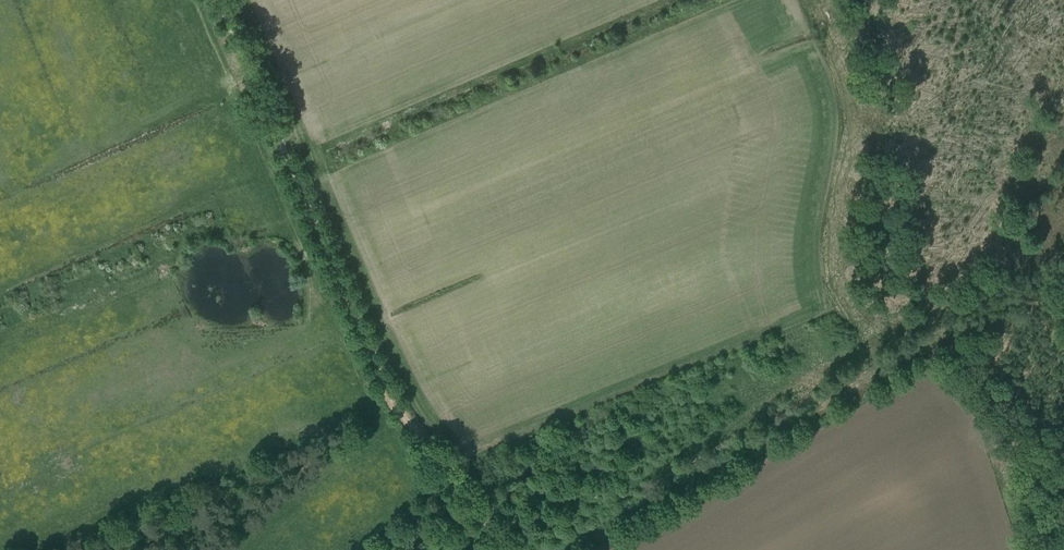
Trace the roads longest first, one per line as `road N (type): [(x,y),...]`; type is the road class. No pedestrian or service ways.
road 1 (track): [(507,549),(389,391),(219,0)]

